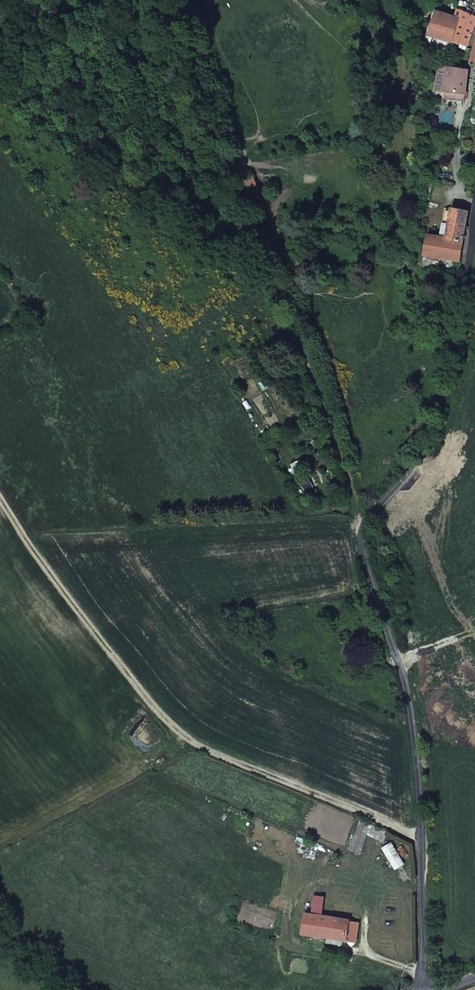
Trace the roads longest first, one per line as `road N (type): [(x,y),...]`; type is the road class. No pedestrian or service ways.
road 1 (track): [(361,524),(300,324),(231,210),(171,0)]
road 2 (residential): [(425,989),(410,713),(361,524)]
road 3 (residential): [(474,193),(471,264),(423,457),(361,524)]

